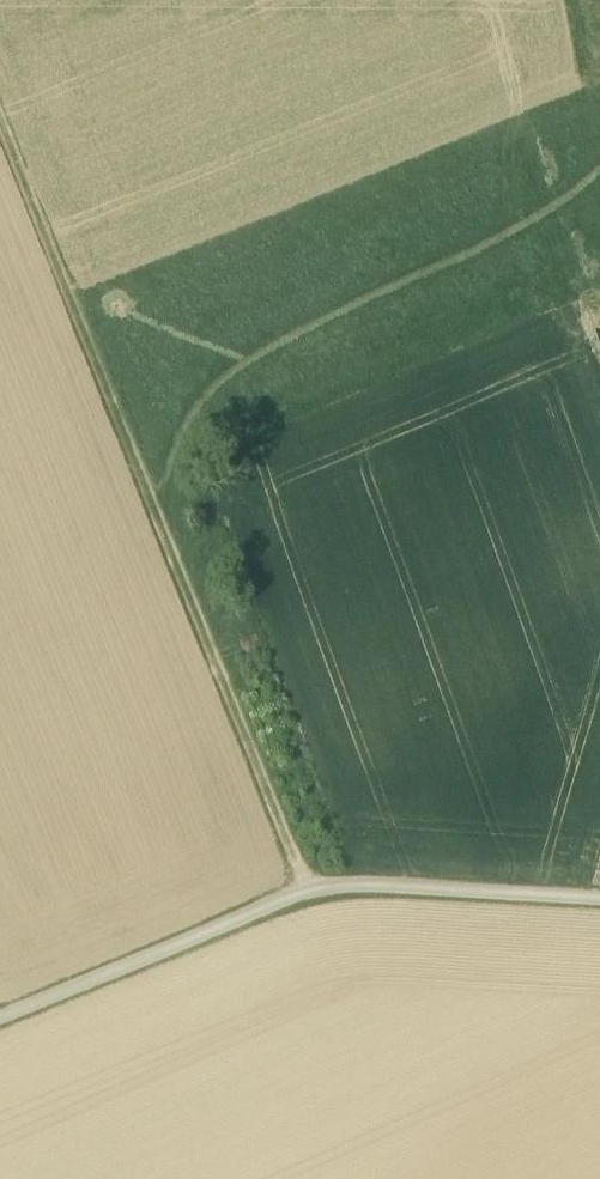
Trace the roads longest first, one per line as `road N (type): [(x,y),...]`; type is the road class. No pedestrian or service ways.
road 1 (track): [(305,894),(0,116)]
road 2 (track): [(599,900),(327,886),(0,1017)]

